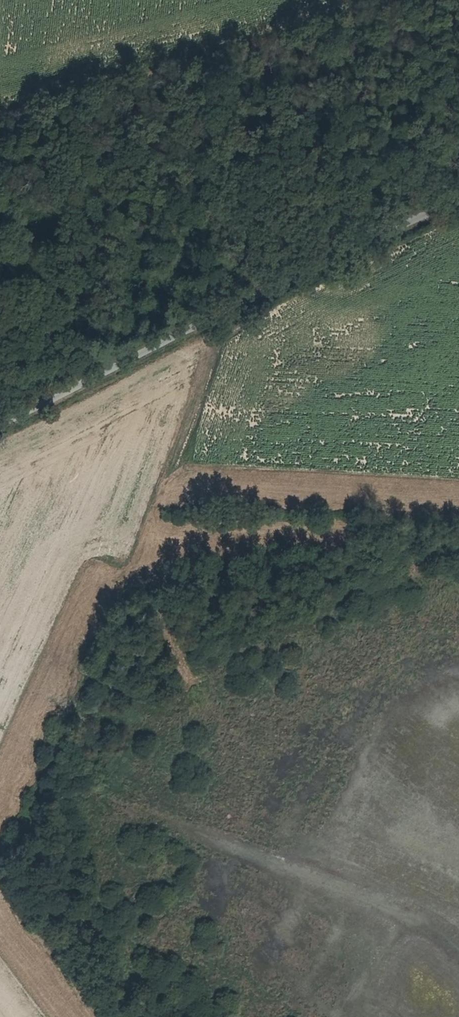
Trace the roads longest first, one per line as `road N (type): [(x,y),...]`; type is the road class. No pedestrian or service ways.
road 1 (unclassified): [(458,196),(0,418)]

